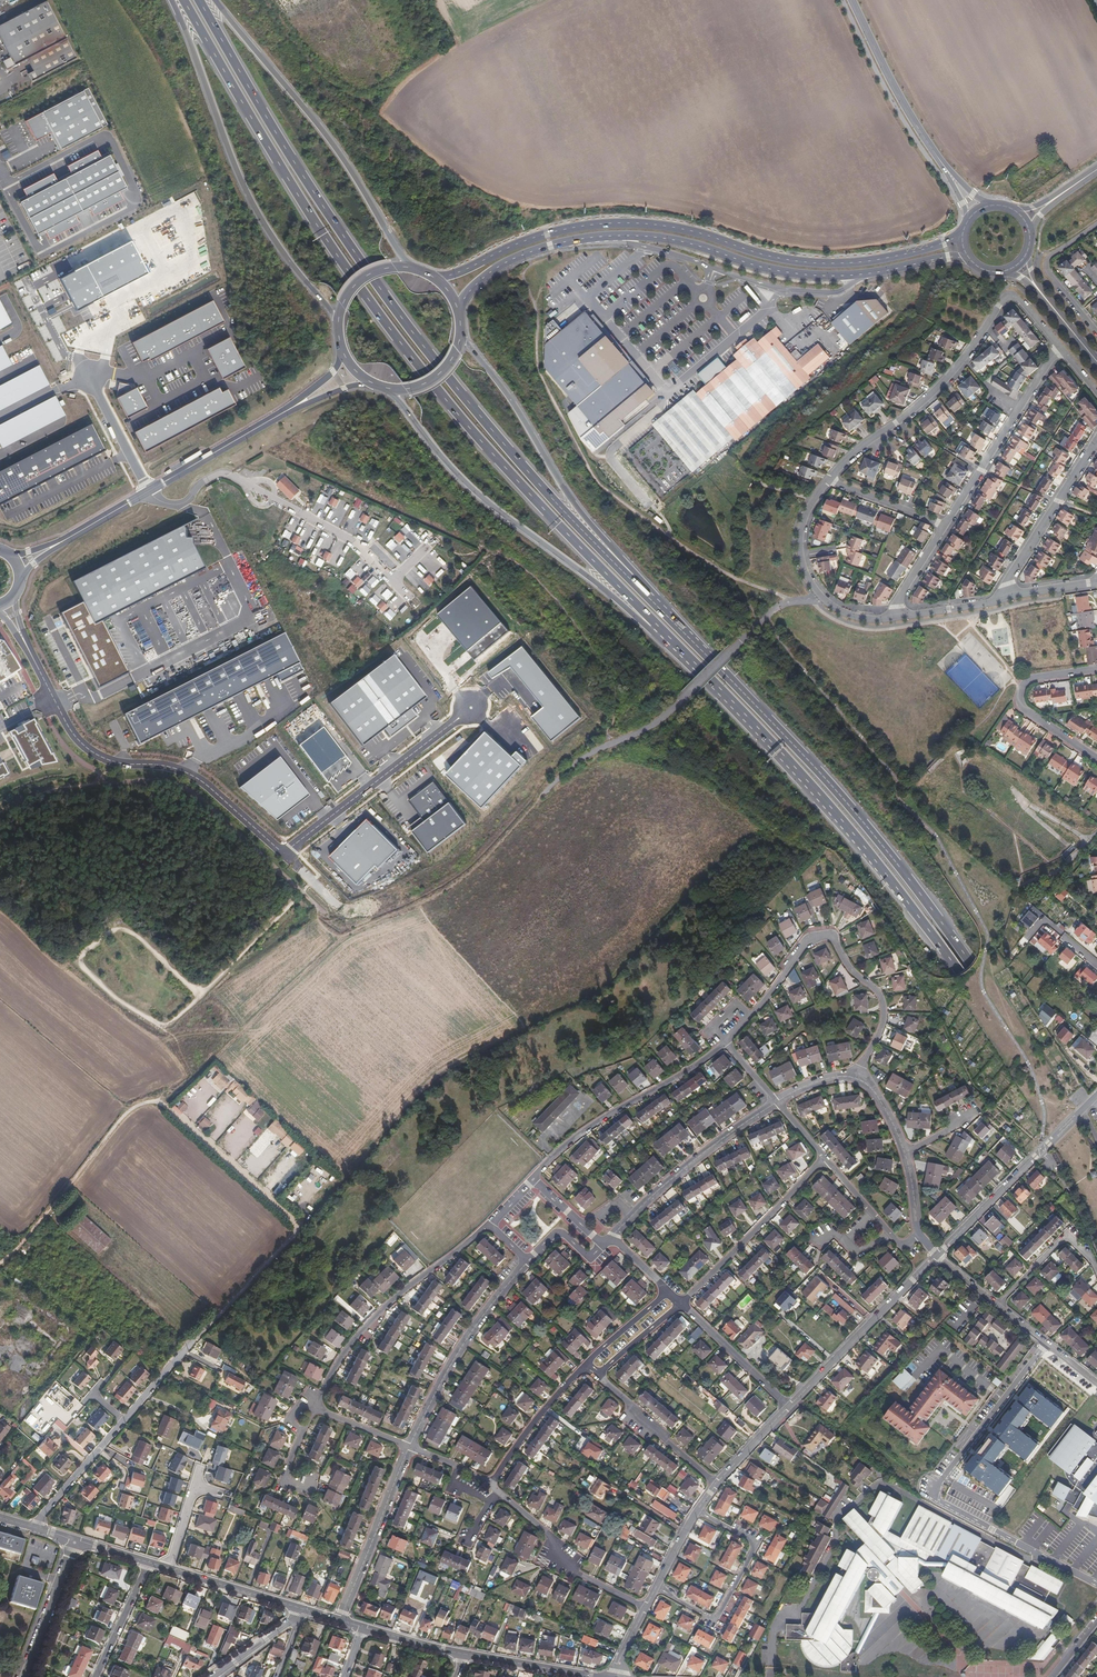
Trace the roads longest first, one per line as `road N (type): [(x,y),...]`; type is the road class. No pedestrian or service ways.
road 1 (motorway): [(183,0),(381,317),(509,475),(684,651)]
road 2 (motorway): [(657,604),(567,514),(420,341),(283,144),(201,0)]
road 3 (motorway): [(1096,1170),(970,965),(876,840),(657,604)]
road 4 (motorway): [(684,651),(806,777),(920,917),(1096,1198)]
road 5 (track): [(299,1226),(426,1088),(600,992),(760,823)]
road 6 (primary): [(964,231),(914,252),(823,263),(674,227),(600,224),(537,237),(435,278)]
road 7 (primary): [(459,314),(470,291),(498,267),(592,237),(673,240),(815,275),(952,257),(972,261)]
road 8 (track): [(279,415),(304,450),(335,472),(512,560),(543,584),(612,678),(609,745)]
road 9 (track): [(0,1261),(121,1118),(186,1085),(346,934)]
road 10 (motorway): [(387,388),(496,509),(684,651)]
road 11 (residential): [(1046,1344),(931,1487),(1096,1585)]
road 12 (track): [(557,0),(367,101),(346,96),(316,72),(255,0)]
road 13 (motorway): [(171,0),(234,162),(277,245),(338,323)]
road 14 (unclassified): [(21,635),(57,714),(92,756),(201,782),(284,854)]
road 15 (motorway): [(657,604),(593,526),(461,334)]
road 16 (motorway): [(413,268),(311,112),(219,0)]
road 17 (residential): [(727,1041),(808,940),(833,936),(846,963),(880,995),(884,1015),(859,1079)]
road 18 (residential): [(1009,294),(941,385),(830,480)]
road 19 (residential): [(299,1226),(126,1419)]
road 20 (secondary): [(64,541),(286,411)]
road 21 (residential): [(491,1222),(376,1315),(320,1398)]
road 22 (residential): [(727,1041),(557,1152),(534,1178)]
road 23 (residential): [(284,854),(468,708)]
road 24 (residential): [(698,1511),(758,1543),(717,1621),(657,1586)]
road 25 (residential): [(936,1255),(1095,1097)]
road 26 (residential): [(410,1447),(451,1365),(529,1260)]
road 27 (residential): [(609,1242),(712,1145),(778,1102)]
road 28 (residential): [(830,480),(802,522),(804,569),(831,606),(871,620),(899,618)]
road 29 (residential): [(946,526),(1060,349)]
road 30 (residential): [(791,1406),(936,1255)]
road 31 (residential): [(825,1158),(681,1304)]
road 32 (tertiary): [(949,175),(850,0)]
road 33 (residential): [(646,1608),(571,1569),(498,1490)]
road 34 (residential): [(410,1447),(339,1620)]
road 35 (residential): [(996,601),(1096,443)]
road 36 (residential): [(1096,758),(1026,710),(1021,694),(1030,679),(1096,668)]
road 37 (track): [(0,996),(134,1109)]
road 38 (track): [(411,911),(523,1035)]
road 39 (residential): [(597,1375),(717,1484)]
road 40 (residential): [(495,1488),(496,1474),(585,1366)]
road 41 (residential): [(791,1406),(681,1304)]
road 42 (residential): [(1096,331),(1046,263),(1096,224)]
road 43 (tertiary): [(75,1541),(20,1676)]
road 44 (residential): [(1096,1271),(1066,1235),(998,1305)]
road 45 (residential): [(126,1419),(35,1528)]
road 46 (tertiary): [(302,1608),(171,1569)]
road 47 (tertiary): [(595,1676),(466,1656)]
road 48 (track): [(55,970),(161,1041)]
road 49 (residential): [(830,480),(946,526)]
road 50 (residential): [(95,1676),(147,1563)]

